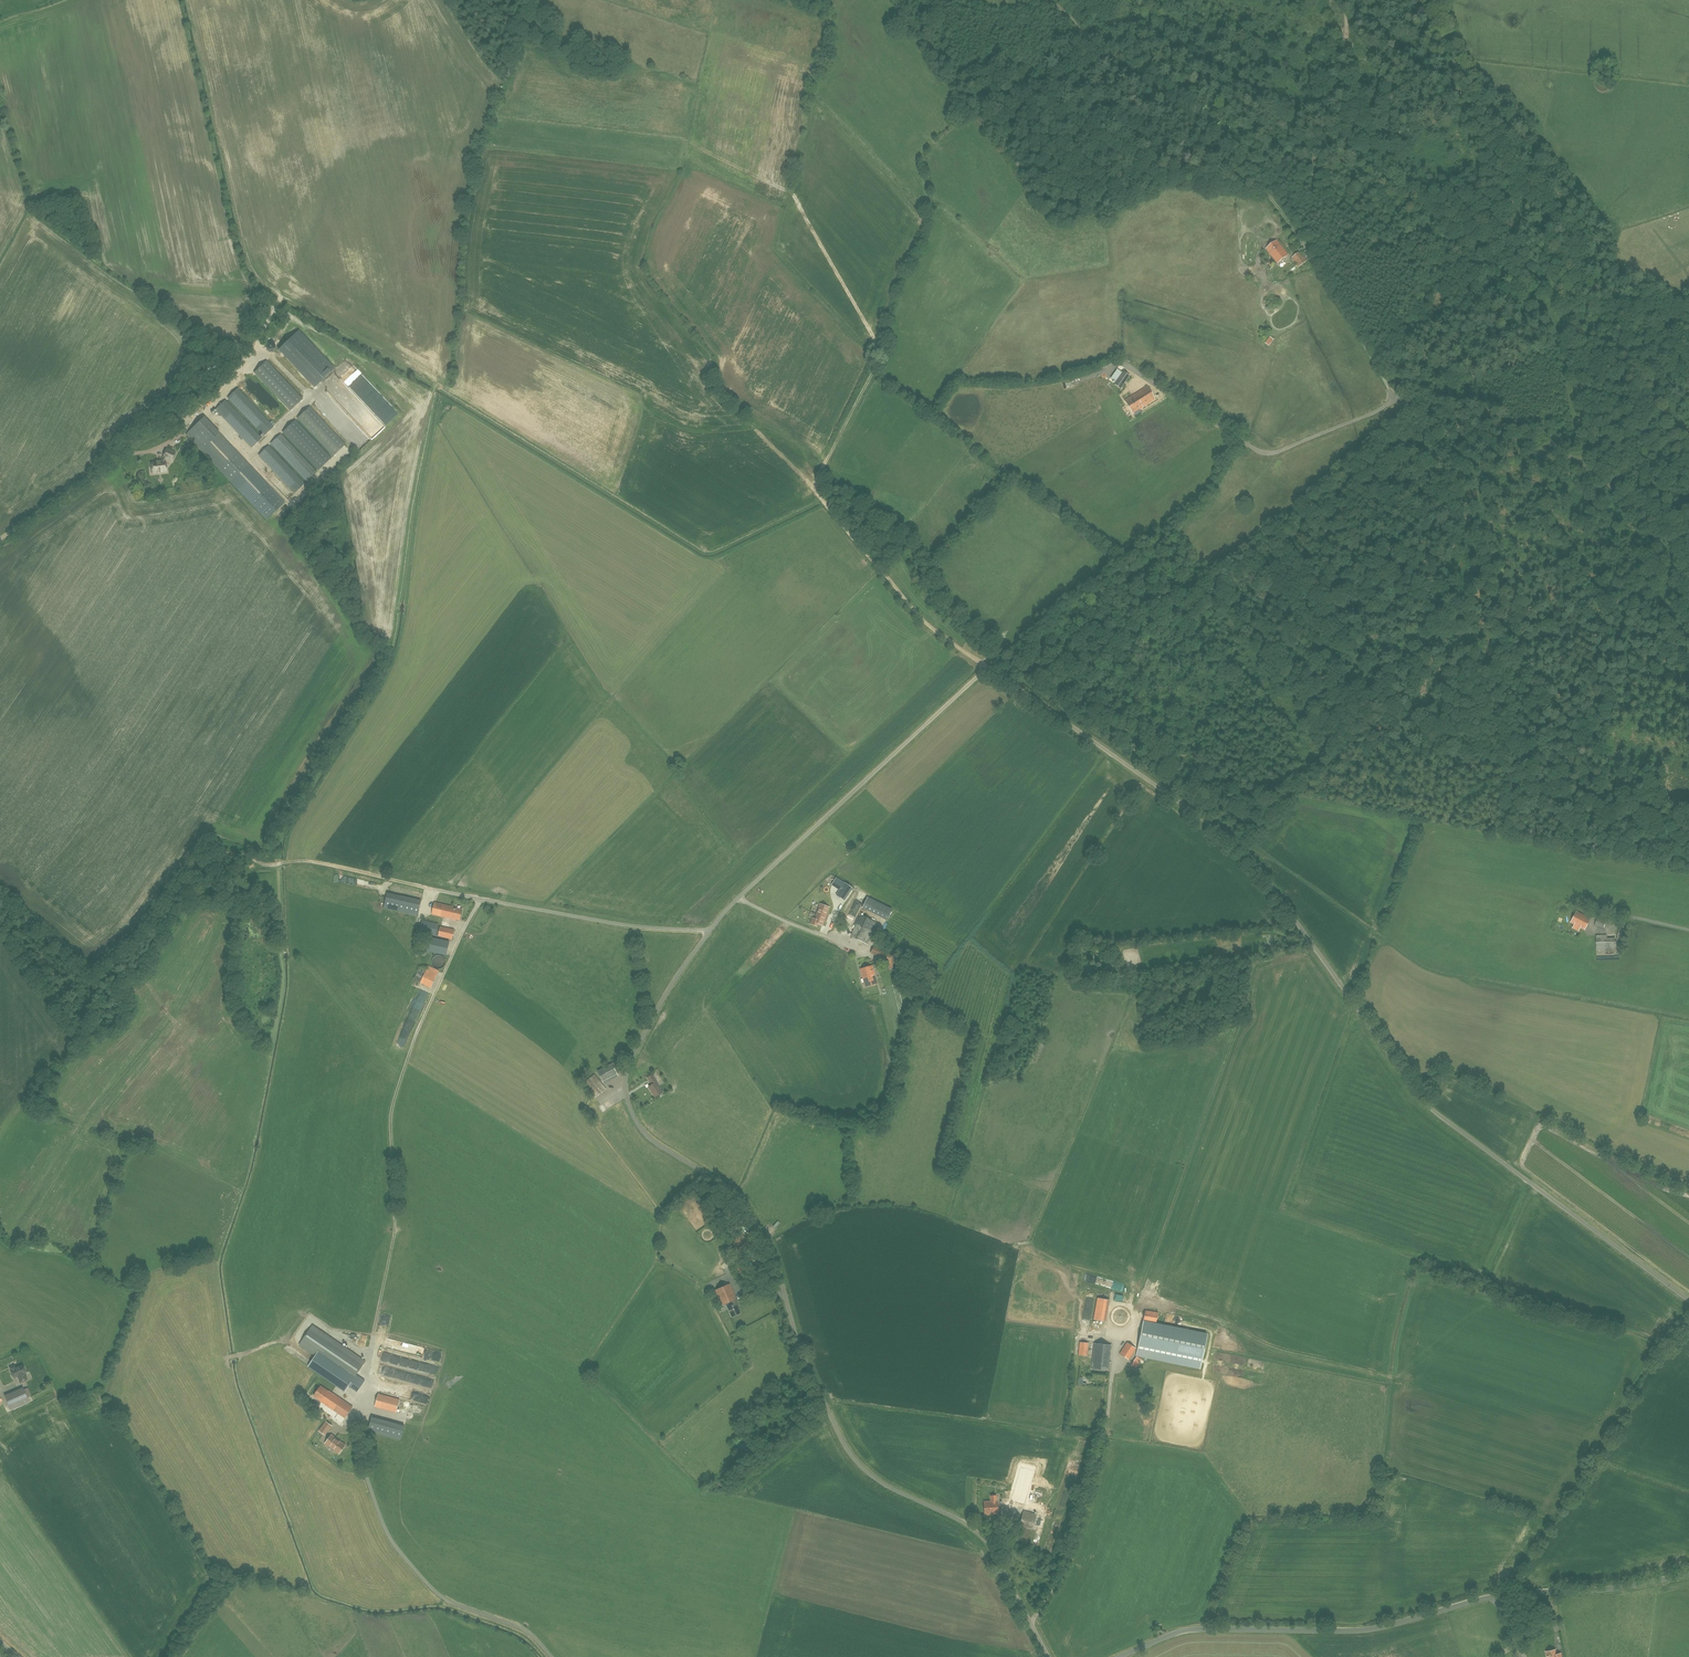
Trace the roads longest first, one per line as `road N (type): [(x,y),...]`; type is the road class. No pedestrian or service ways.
road 1 (unclassified): [(1688,1302),(1423,1105),(1242,849),(988,667)]
road 2 (unclassified): [(1030,1625),(981,1538),(850,1459),(749,1212),(733,1192),(651,1142),(624,1096),(627,1065),(710,933)]
road 3 (track): [(365,1465),(354,1429),(394,1231),(392,1107),(413,1040),(480,899)]
road 4 (tertiary): [(1122,1656),(1188,1631),(1358,1631),(1496,1597),(1688,1576)]
road 5 (track): [(1051,0),(1107,57),(1243,169),(1315,264),(1394,396)]
road 6 (unclassified): [(710,933),(988,667)]
road 7 (track): [(284,863),(222,856),(99,975),(0,899)]
road 8 (track): [(1278,453),(1189,545),(1154,561),(1020,659)]
road 9 (track): [(1394,396),(1545,439),(1683,538)]
road 10 (unclassified): [(710,933),(422,887)]
road 11 (unclassified): [(549,1656),(514,1624),(454,1606),(430,1583),(385,1523),(365,1465)]
road 12 (unclassified): [(1030,1625),(1062,1573),(1111,1380)]
road 13 (track): [(825,504),(918,615),(988,667)]
road 14 (unclassified): [(0,546),(162,424),(188,423)]
road 15 (track): [(1278,453),(1259,451),(1124,363)]
road 16 (track): [(879,360),(816,479),(825,504)]
road 17 (track): [(422,887),(320,862),(284,863)]
road 18 (track): [(1394,396),(1382,410),(1278,453)]

